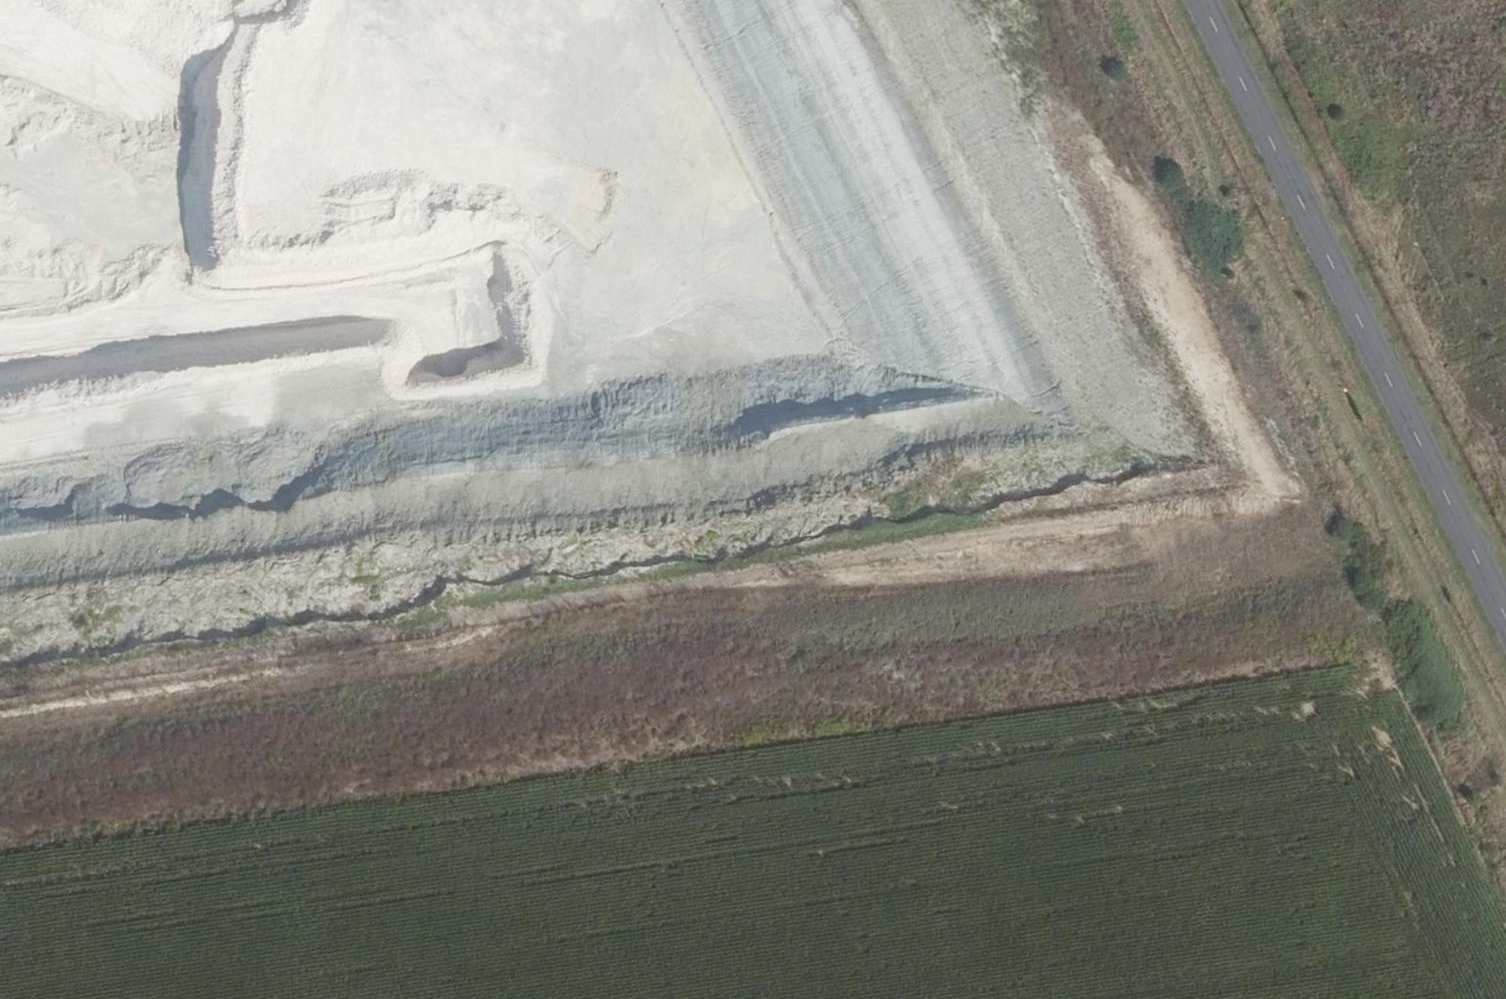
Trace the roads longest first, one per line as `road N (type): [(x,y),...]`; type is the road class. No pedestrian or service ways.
road 1 (tertiary): [(1204,0),(1505,612)]

